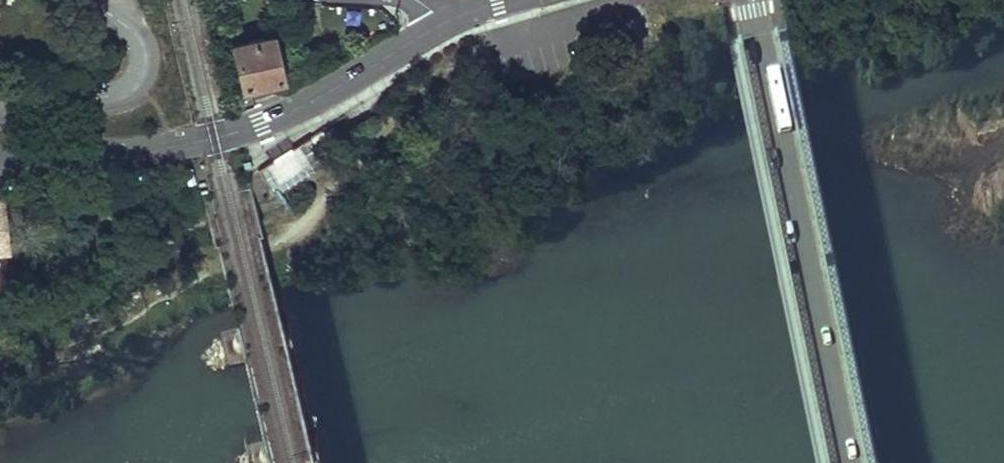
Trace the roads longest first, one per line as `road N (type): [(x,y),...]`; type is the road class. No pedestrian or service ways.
road 1 (track): [(504,33),(419,91),(327,208),(292,239),(89,332)]
road 2 (secondary): [(845,462),(750,0)]
road 3 (tertiary): [(442,23),(297,107),(186,143)]
road 4 (residential): [(91,0),(141,42),(148,66),(137,87),(0,111)]
road 5 (tertiary): [(0,163),(186,143)]

